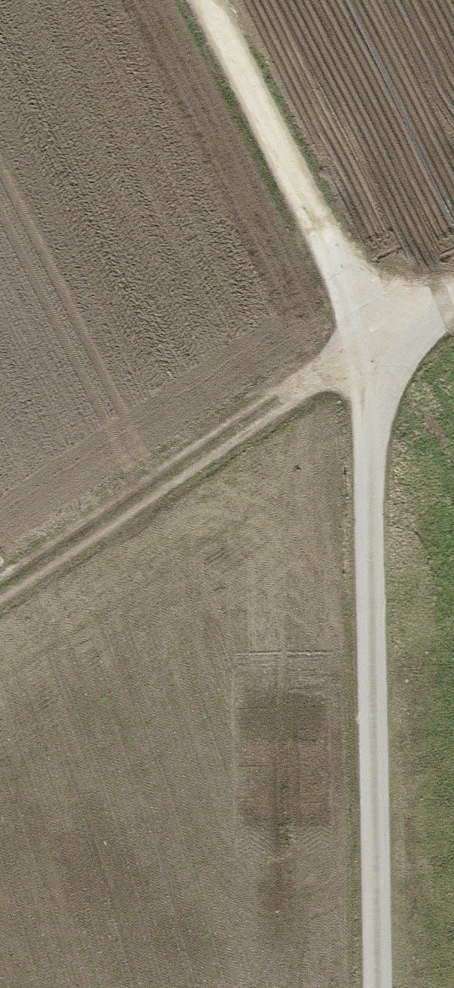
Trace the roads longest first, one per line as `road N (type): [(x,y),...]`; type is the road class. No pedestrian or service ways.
road 1 (track): [(0,586),(372,338),(203,0)]
road 2 (unclassified): [(453,300),(372,338),(377,987)]

